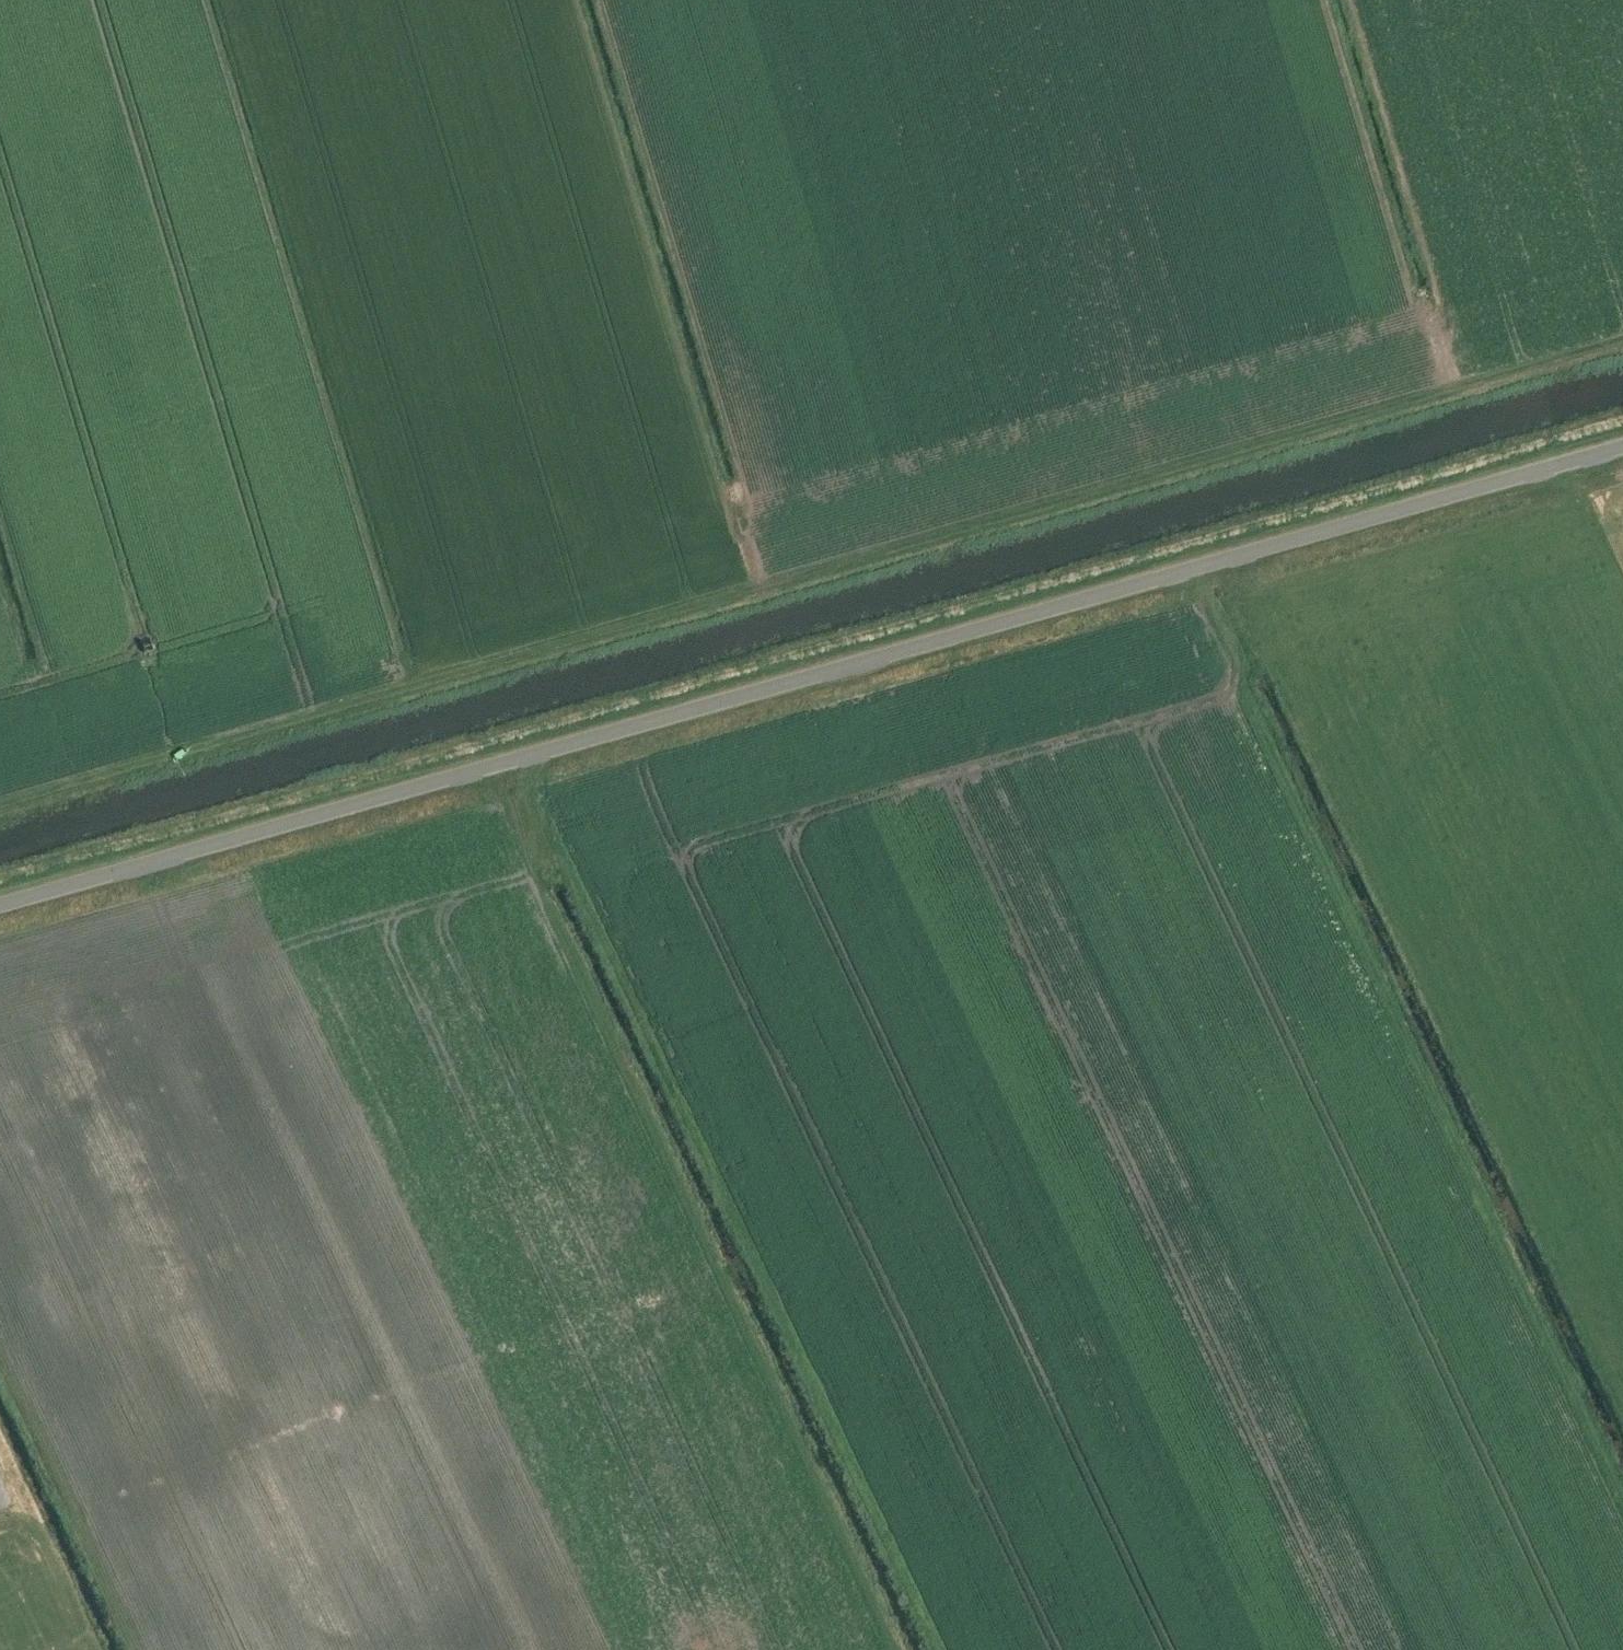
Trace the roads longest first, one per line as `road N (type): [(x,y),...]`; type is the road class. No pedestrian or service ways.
road 1 (unclassified): [(0,904),(1622,445)]

